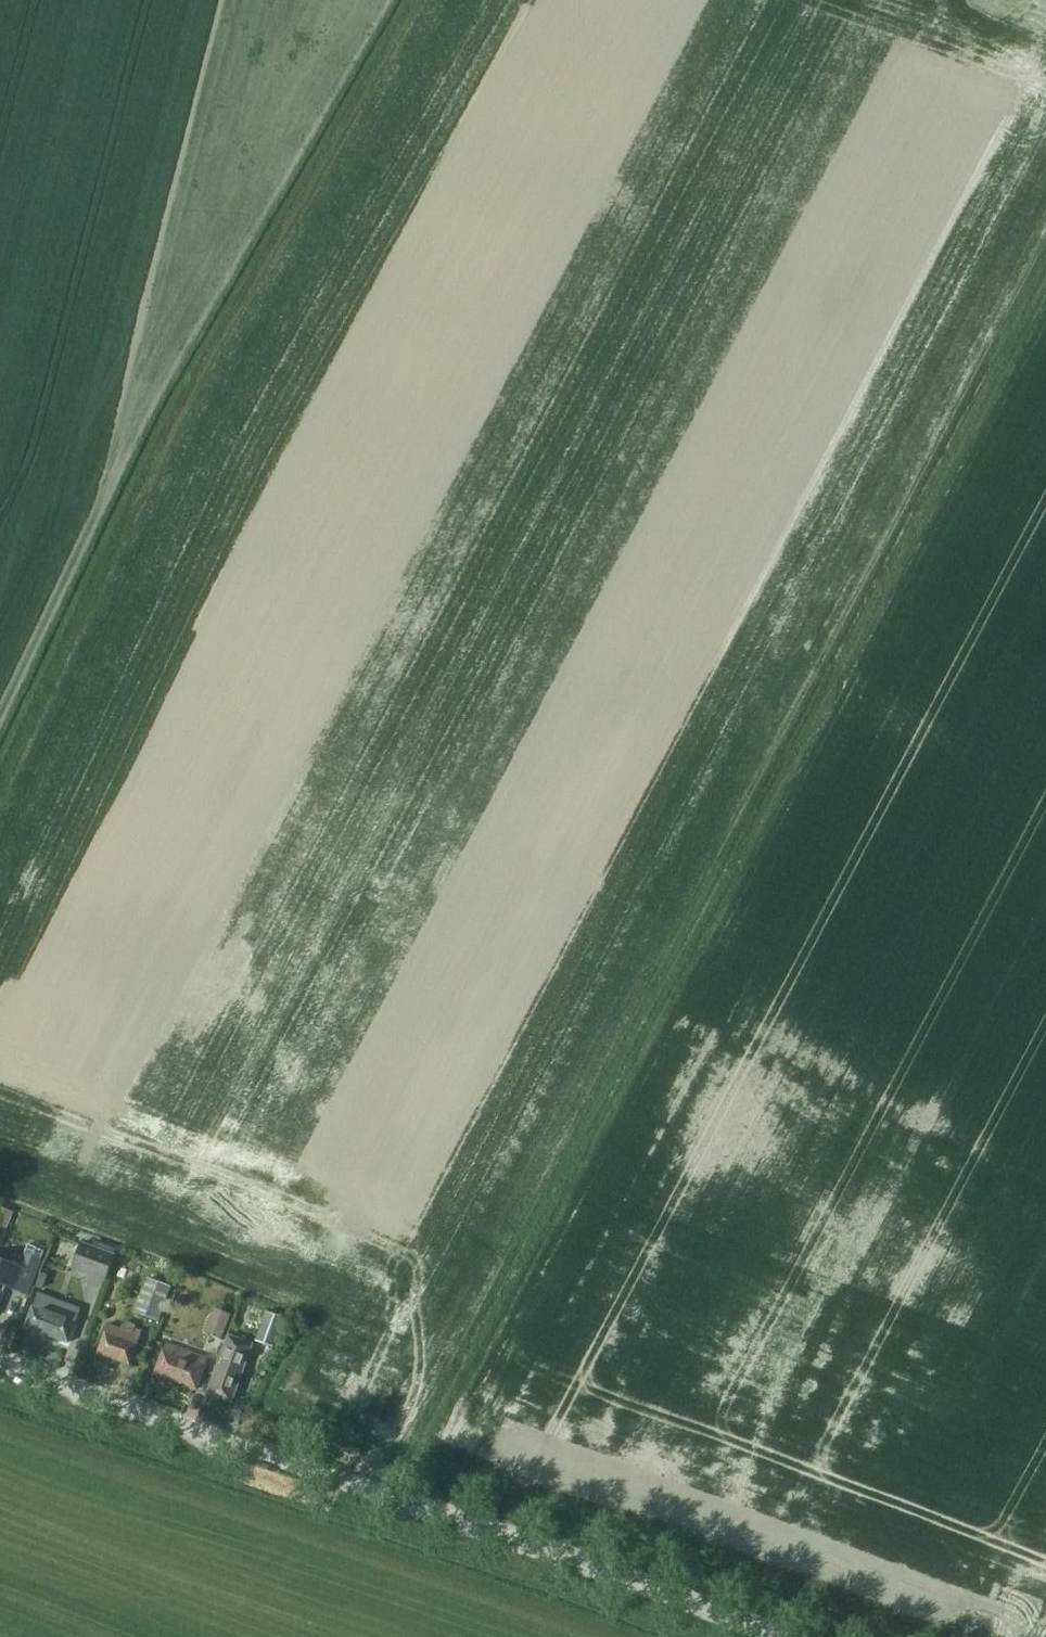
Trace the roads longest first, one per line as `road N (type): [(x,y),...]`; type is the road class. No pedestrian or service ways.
road 1 (tertiary): [(773,1636),(0,1362)]

